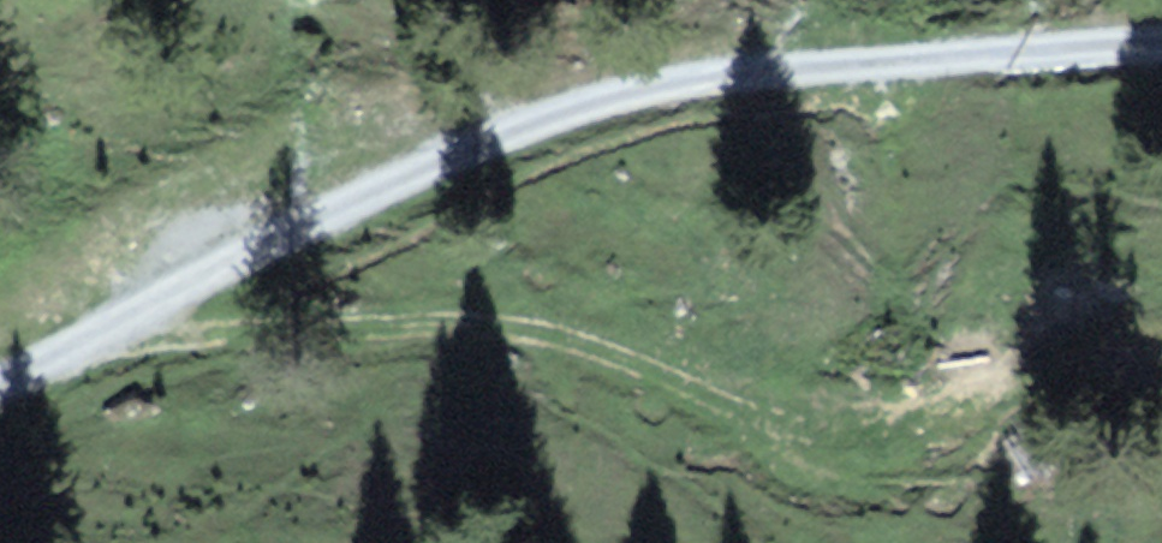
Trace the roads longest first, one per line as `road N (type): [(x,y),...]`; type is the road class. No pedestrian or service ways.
road 1 (track): [(0,377),(637,91),(752,64),(1161,39)]
road 2 (track): [(98,332),(491,321),(745,415),(849,443),(1060,352),(1161,323)]

